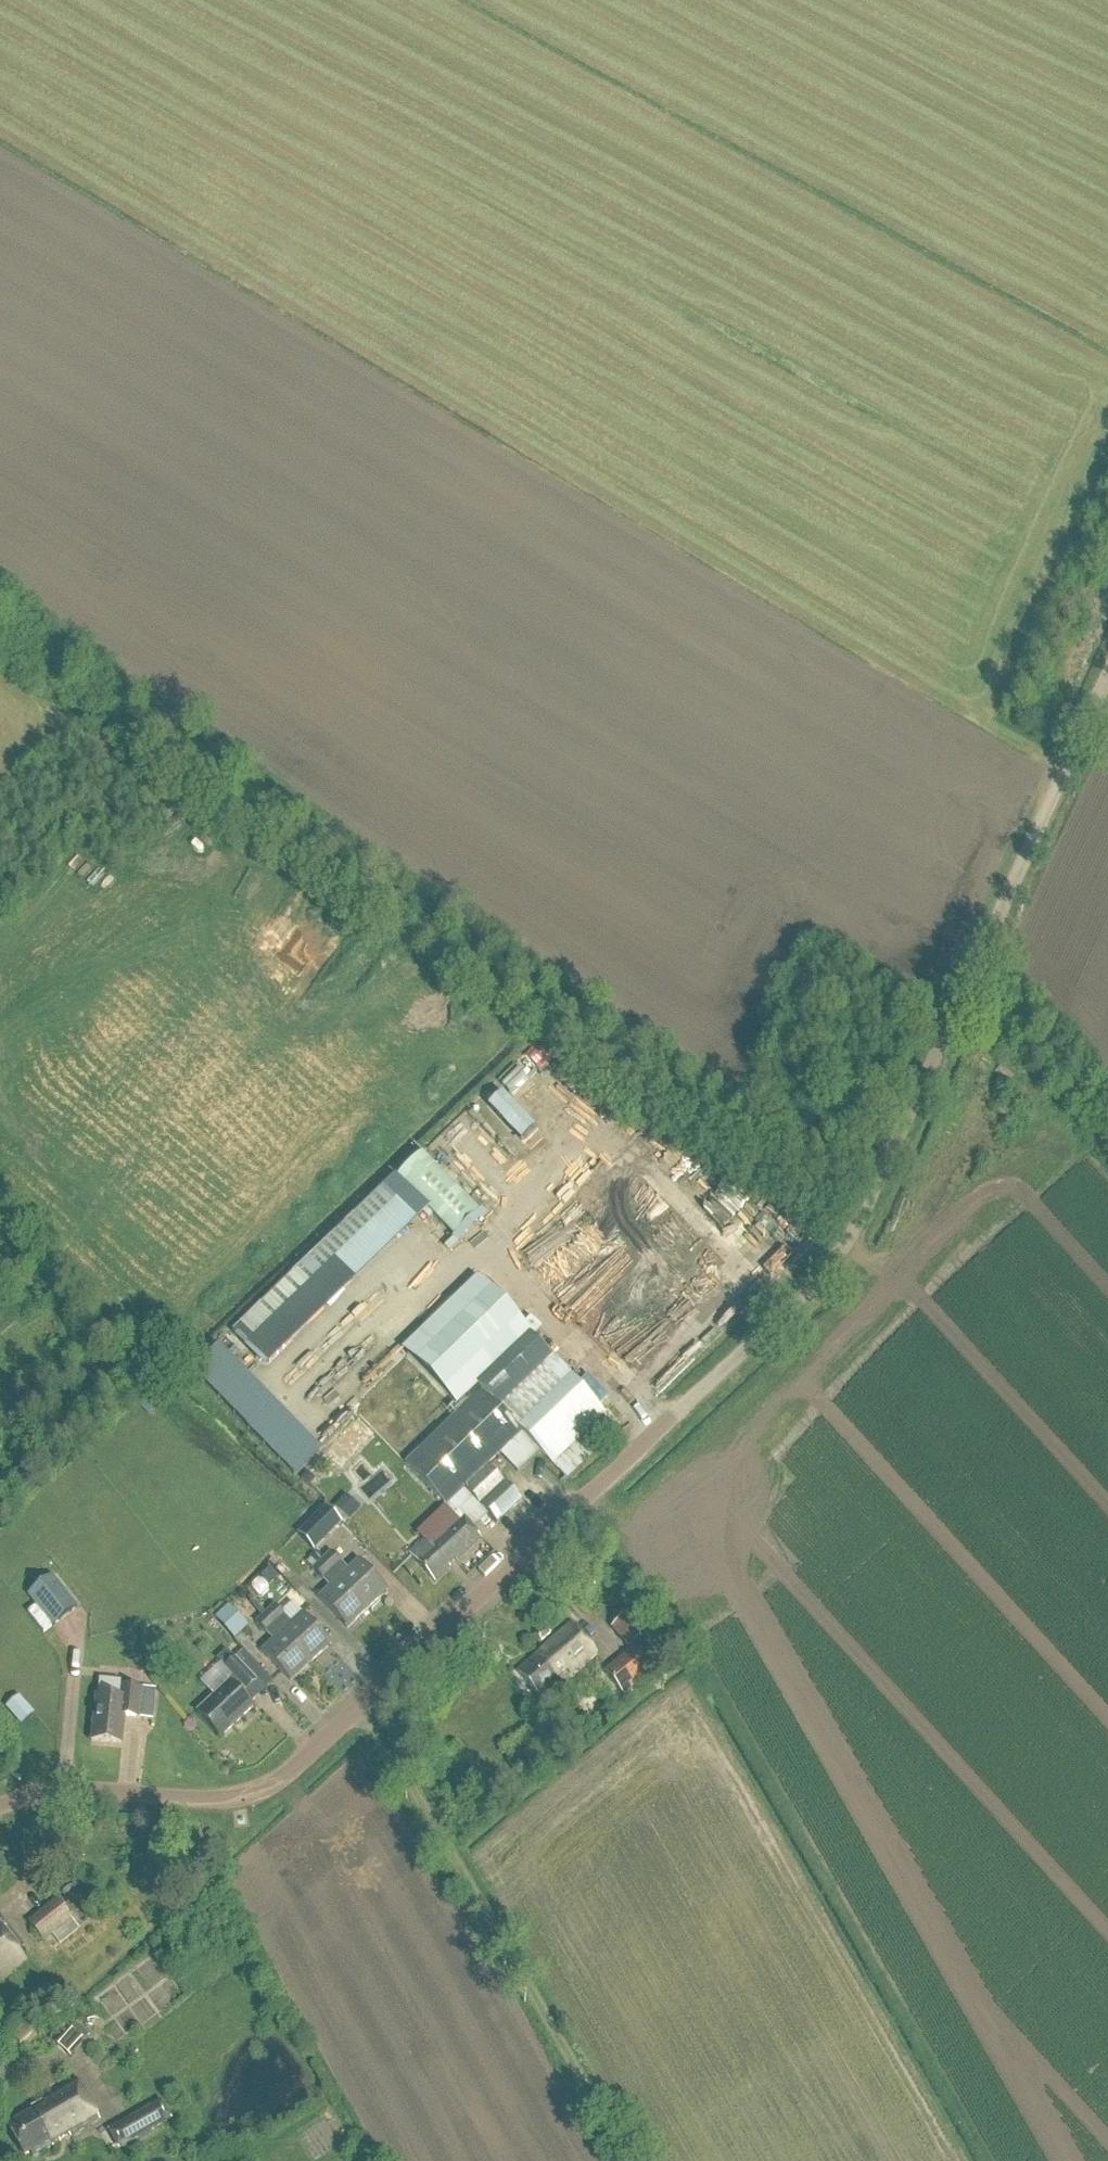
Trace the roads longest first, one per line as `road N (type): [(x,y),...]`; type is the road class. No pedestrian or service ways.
road 1 (unclassified): [(0,1806),(60,1794),(259,1792),(299,1765),(820,1280),(853,1233),(1107,672)]
road 2 (track): [(358,1710),(623,2160)]

